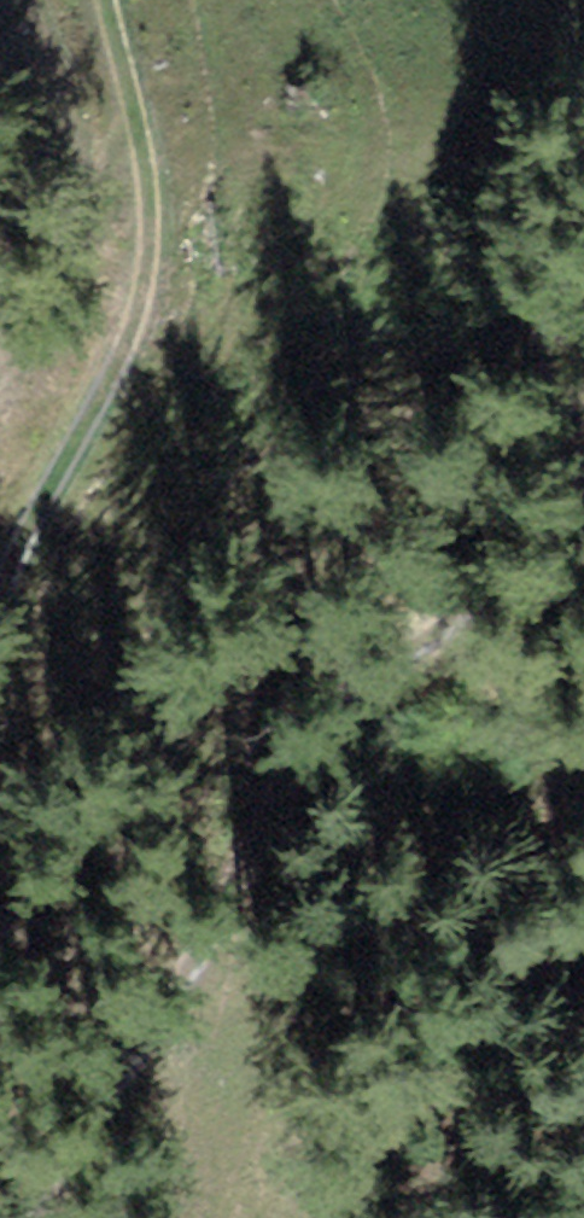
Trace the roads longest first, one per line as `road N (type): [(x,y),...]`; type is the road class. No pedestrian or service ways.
road 1 (track): [(583,477),(560,524),(336,713),(3,1217)]
road 2 (track): [(104,0),(154,190),(146,288),(88,426),(16,554),(0,706)]

